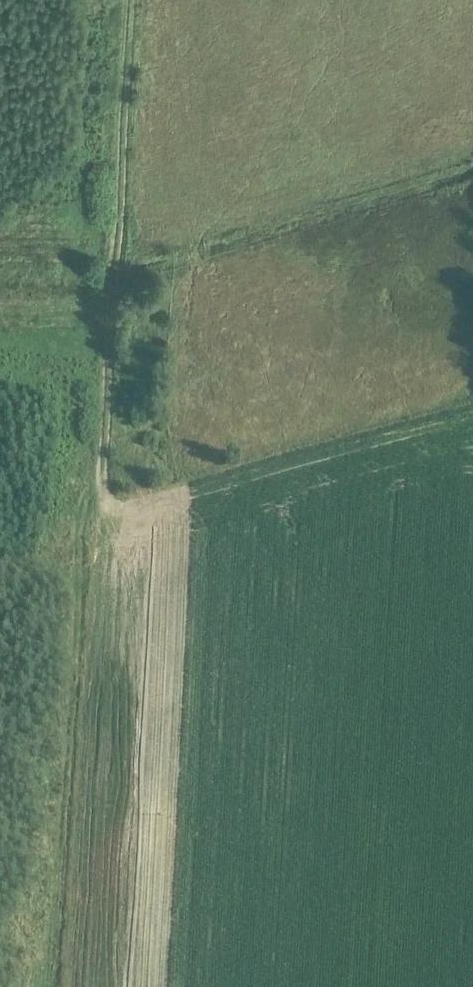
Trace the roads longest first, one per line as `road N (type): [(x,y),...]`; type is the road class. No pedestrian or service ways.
road 1 (track): [(118,522),(103,497),(104,394),(129,0)]

